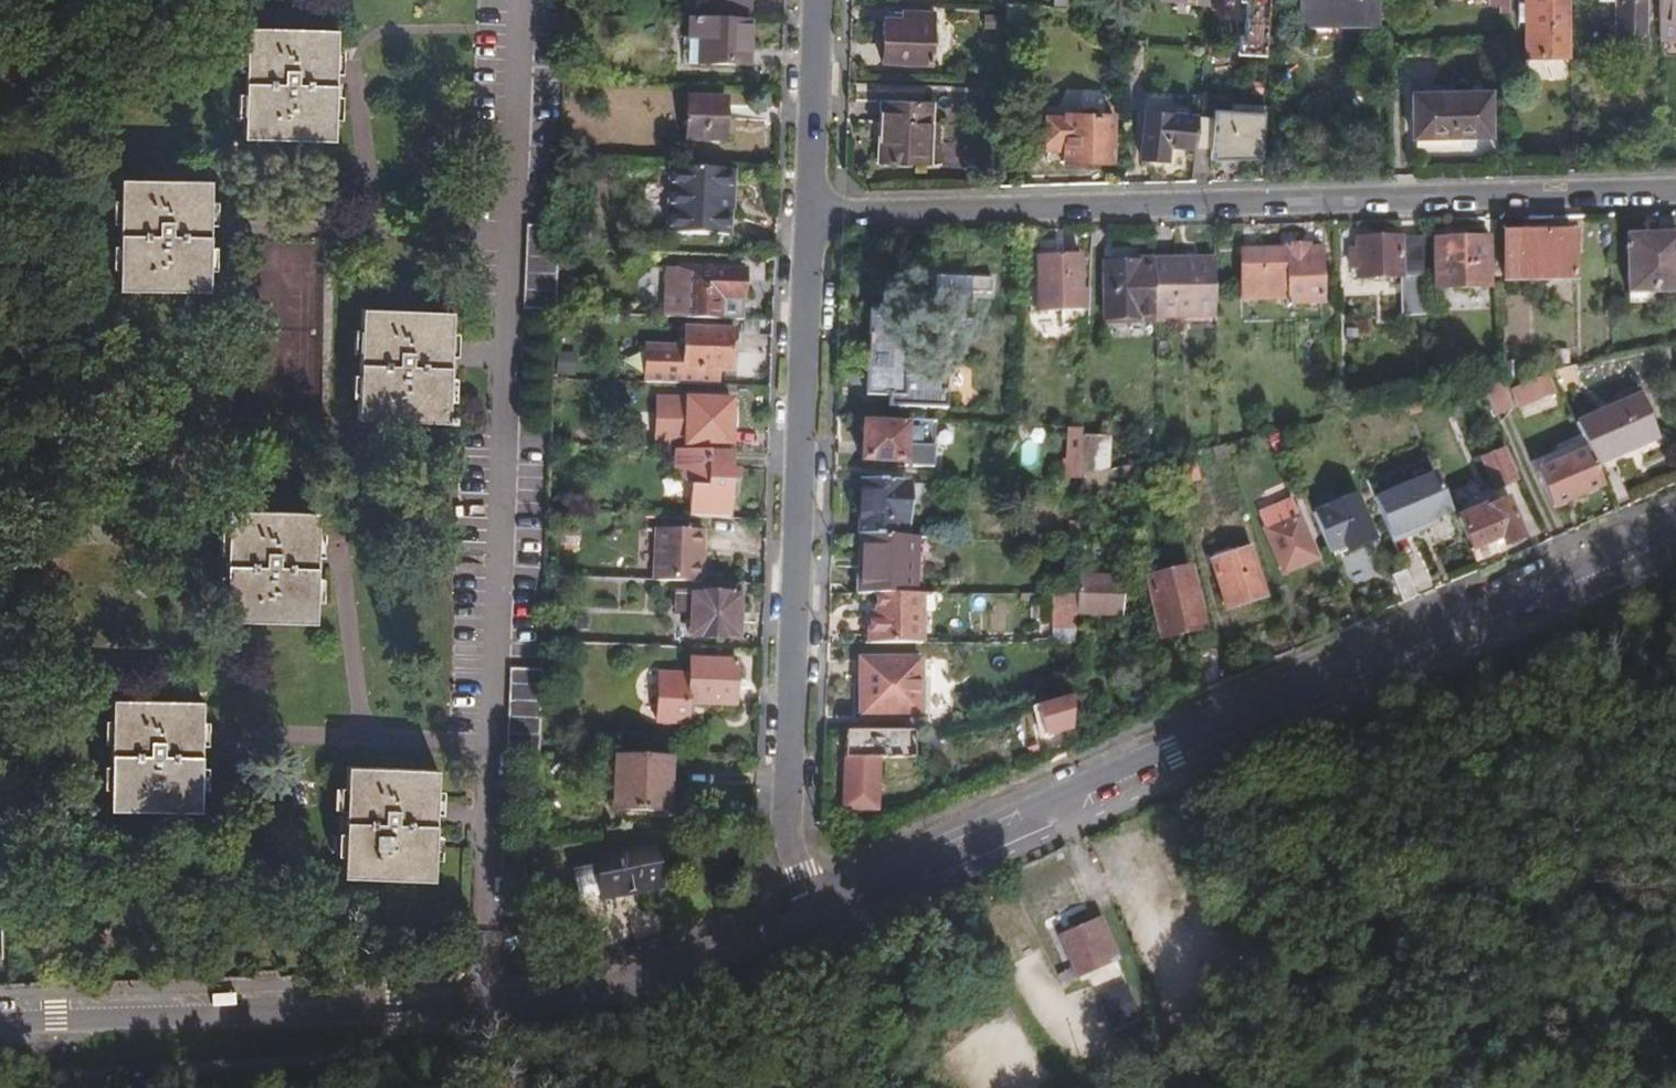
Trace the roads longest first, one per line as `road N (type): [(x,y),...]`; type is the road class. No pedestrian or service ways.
road 1 (secondary): [(819,910),(1675,531)]
road 2 (residential): [(1675,191),(813,215)]
road 3 (secondary): [(0,1022),(510,1003),(649,980),(819,910)]
road 4 (residential): [(813,215),(790,825),(819,910)]
road 5 (track): [(1048,803),(1158,1039),(1170,1087)]
road 6 (residential): [(820,0),(813,215)]
road 7 (track): [(1675,1057),(1513,1070),(1485,1087)]

